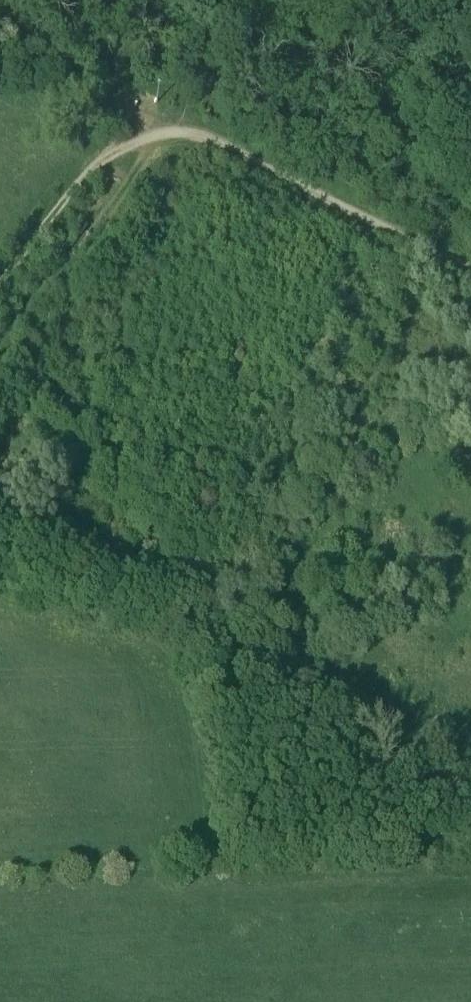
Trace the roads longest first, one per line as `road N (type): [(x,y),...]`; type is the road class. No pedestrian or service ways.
road 1 (track): [(470,281),(168,126),(90,172),(0,287)]

